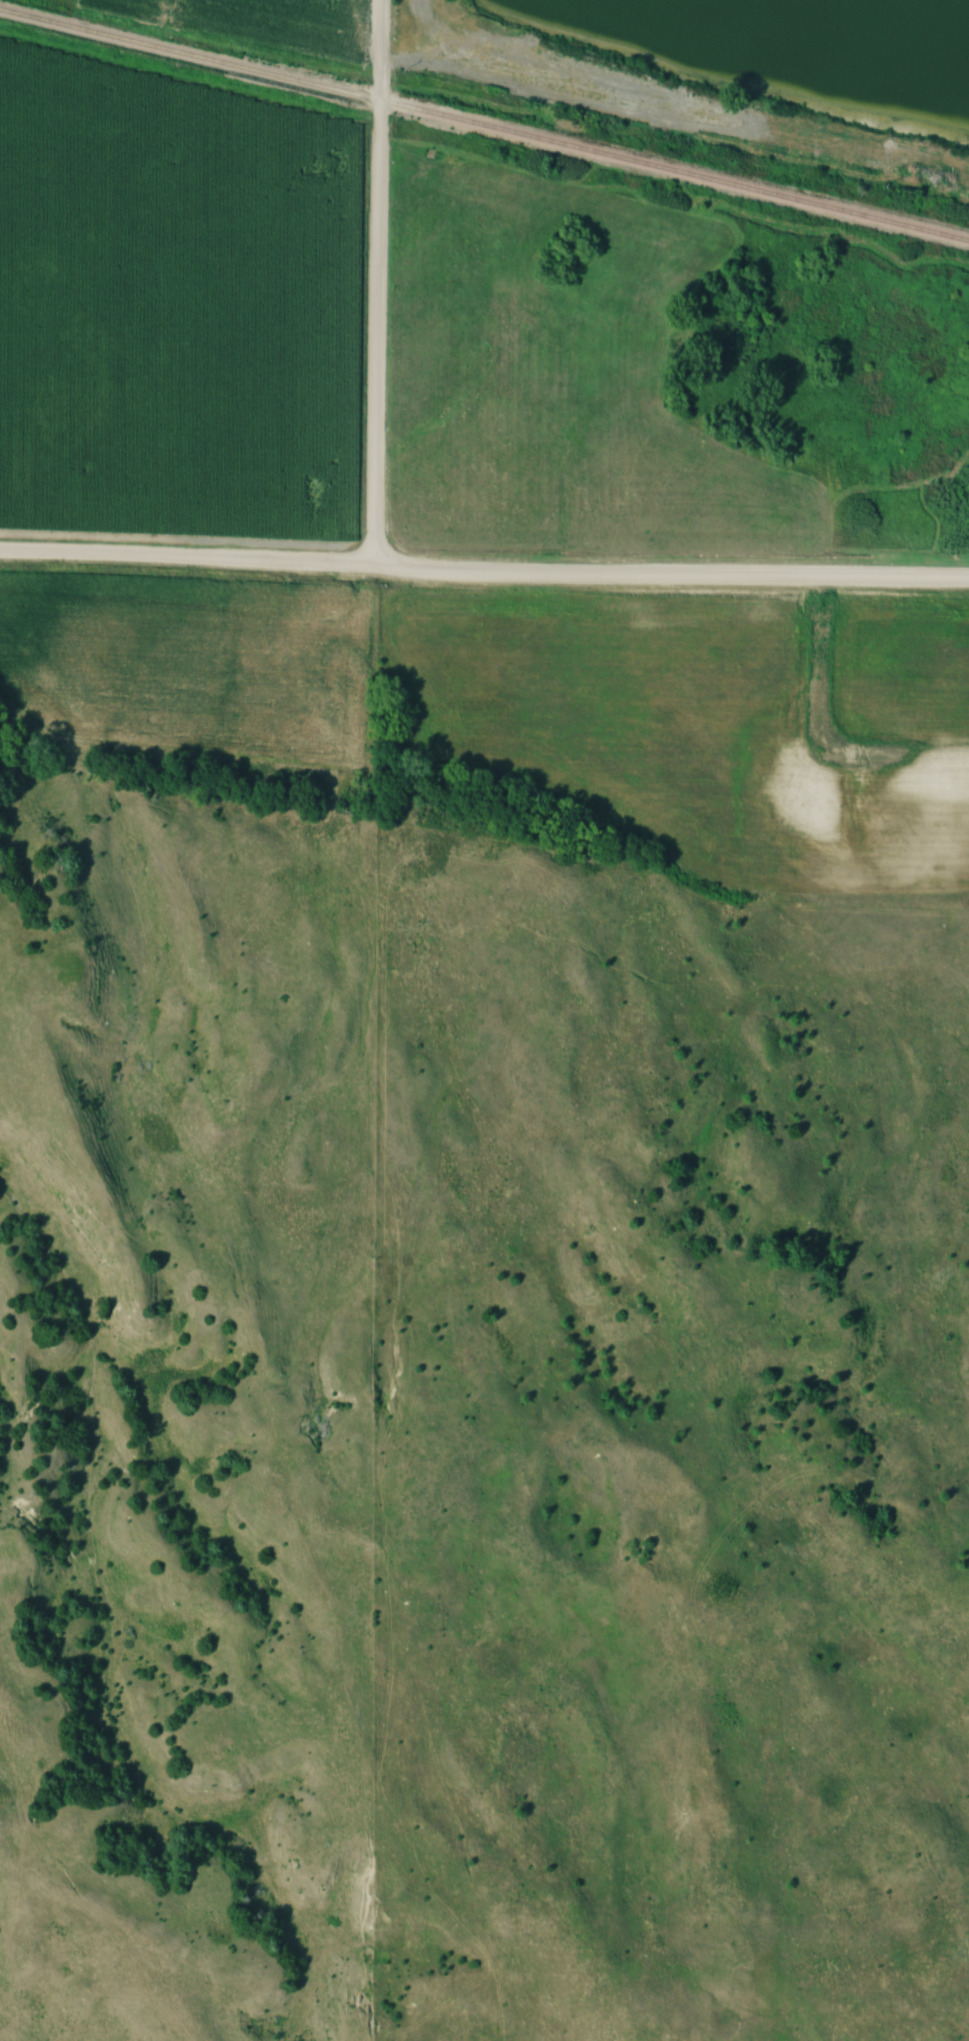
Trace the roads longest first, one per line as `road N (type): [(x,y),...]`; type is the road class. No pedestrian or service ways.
road 1 (tertiary): [(968,584),(0,557)]
road 2 (residential): [(374,566),(379,100)]

